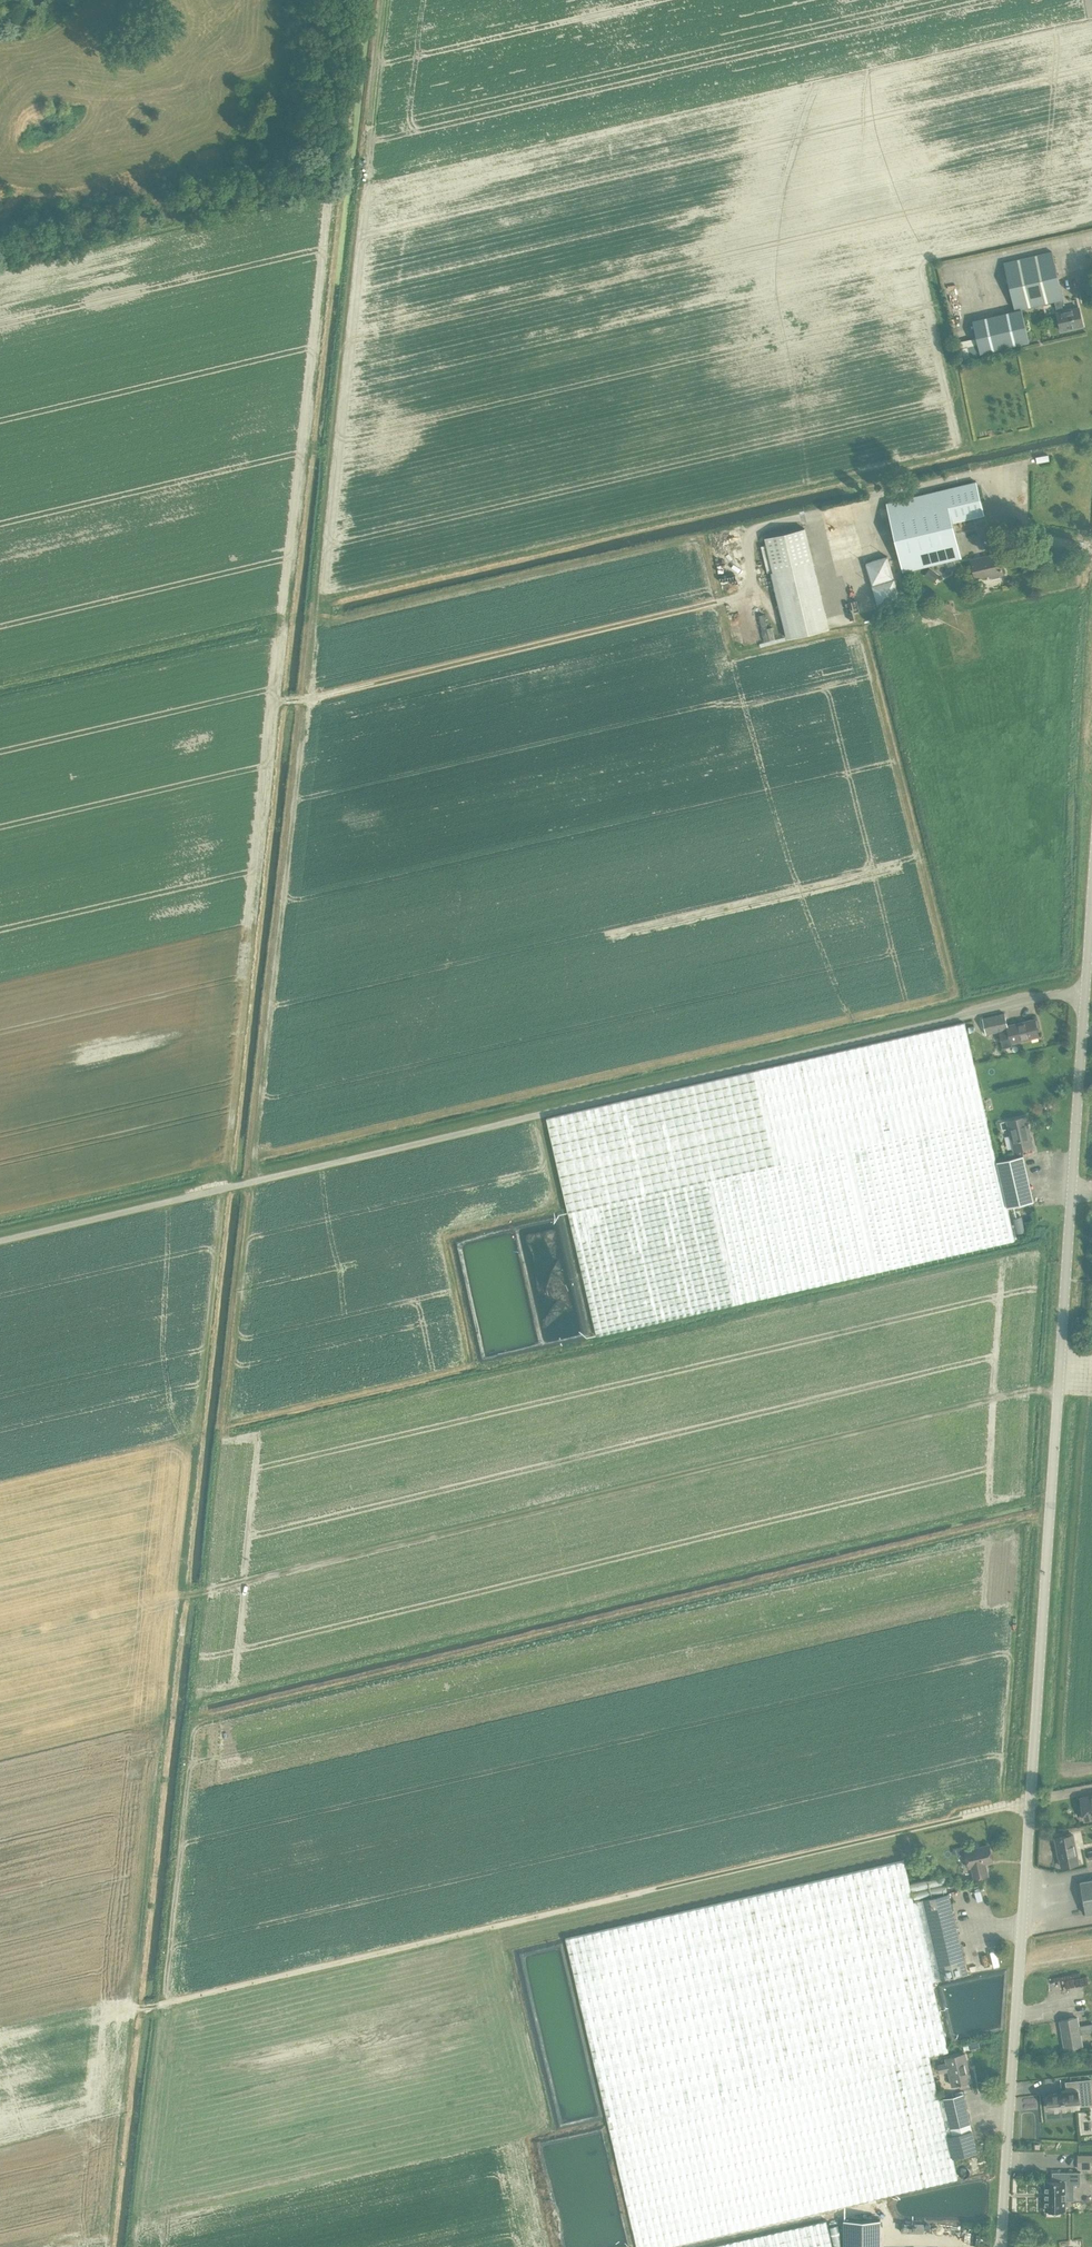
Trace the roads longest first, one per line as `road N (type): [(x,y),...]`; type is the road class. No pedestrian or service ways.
road 1 (unclassified): [(1001,2246),(1091,901)]
road 2 (track): [(137,2009),(1030,1801)]

